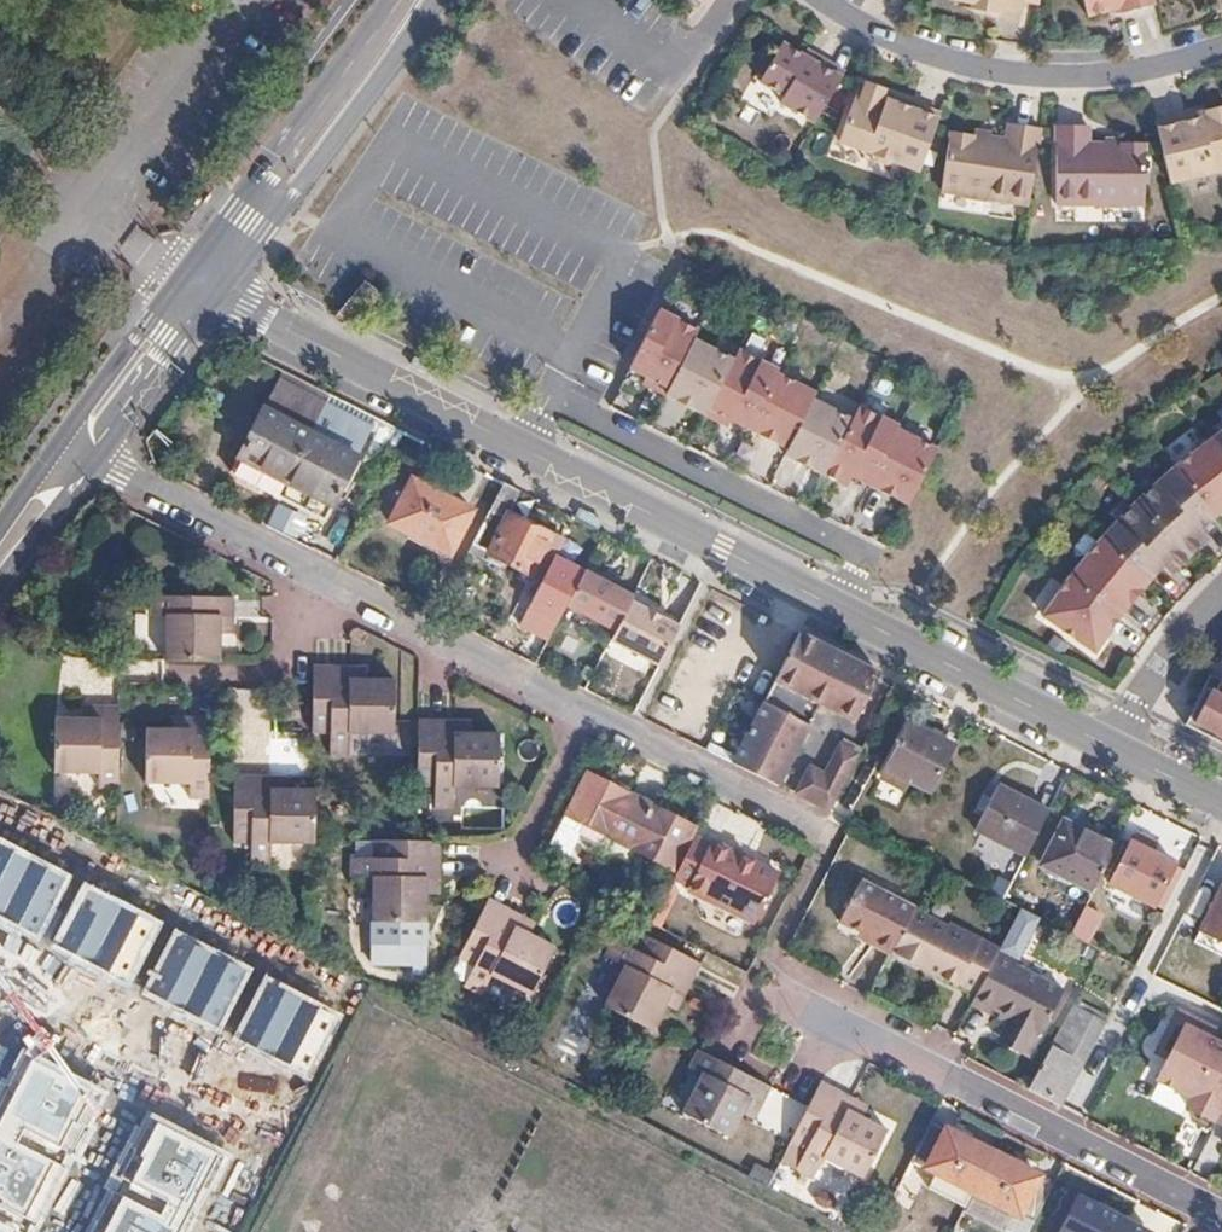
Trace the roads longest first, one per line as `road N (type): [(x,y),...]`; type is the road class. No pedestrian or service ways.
road 1 (residential): [(92,465),(800,822)]
road 2 (residential): [(515,451),(551,396),(865,561),(842,616)]
road 3 (residential): [(1221,1217),(799,1000)]
road 4 (residential): [(844,0),(984,54),(1067,64),(1144,60),(1221,38)]
road 5 (primary): [(209,296),(429,0)]
road 6 (residential): [(842,616),(515,451)]
road 7 (residential): [(515,451),(209,296)]
road 8 (residential): [(0,966),(284,1117)]
road 9 (residential): [(1112,753),(842,616)]
road 10 (primary): [(329,77),(310,126),(195,287)]
road 11 (primary): [(329,77),(180,278)]
road 12 (primary): [(180,278),(55,447)]
road 13 (primary): [(100,453),(100,423),(195,287)]
road 14 (residential): [(1221,595),(1157,673),(1112,753)]
road 15 (primary): [(100,453),(209,296)]
road 16 (primary): [(0,586),(92,465)]
road 17 (residential): [(1221,809),(1112,753)]

